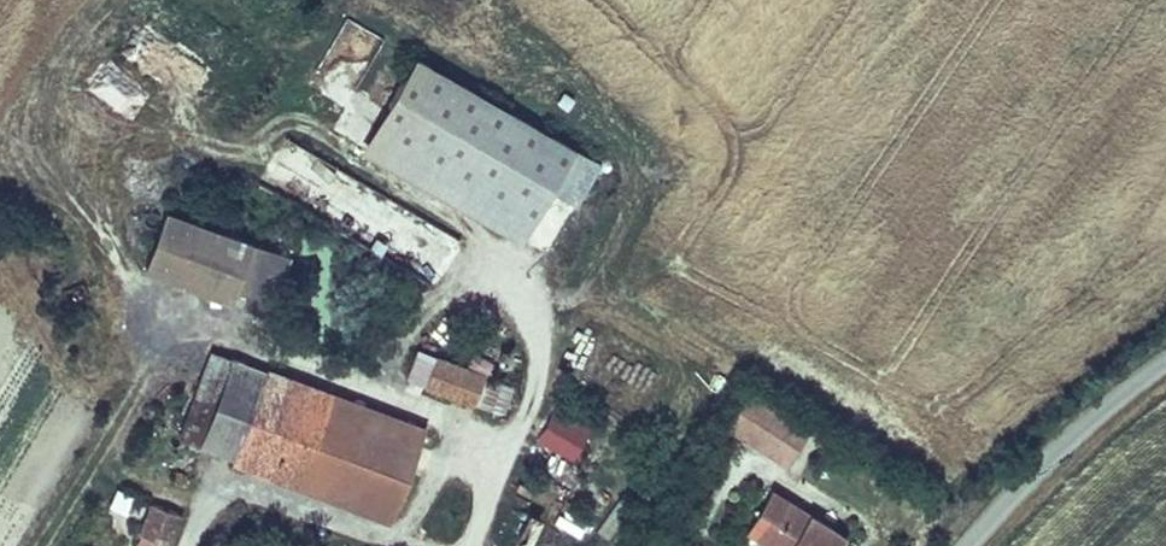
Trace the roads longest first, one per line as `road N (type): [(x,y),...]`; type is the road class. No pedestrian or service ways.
road 1 (tertiary): [(968,545),(1082,425),(1165,358)]

